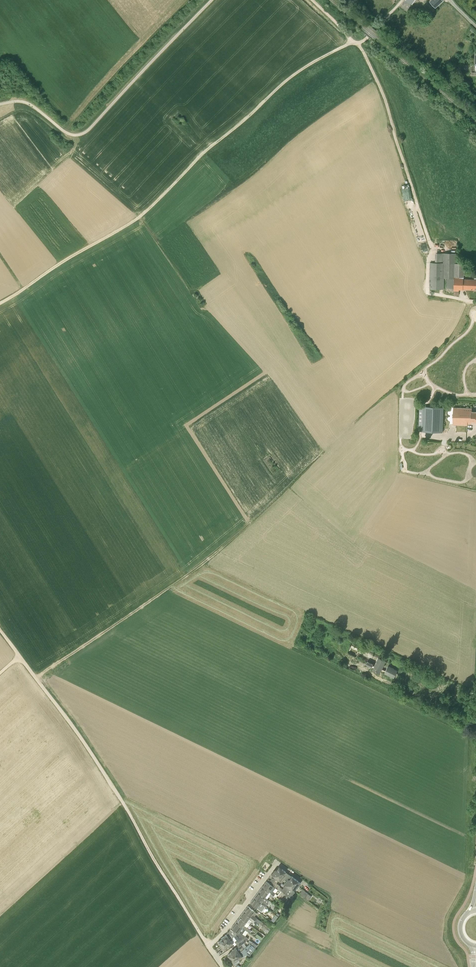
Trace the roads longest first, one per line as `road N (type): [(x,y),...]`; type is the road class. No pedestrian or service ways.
road 1 (track): [(433,251),(385,98),(355,42),(279,86),(140,217),(0,303)]
road 2 (track): [(208,946),(109,780),(0,630)]
road 3 (track): [(36,678),(212,555),(289,487)]
road 4 (unclassified): [(223,966),(208,946),(277,863)]
road 5 (track): [(403,0),(355,42),(312,0)]

